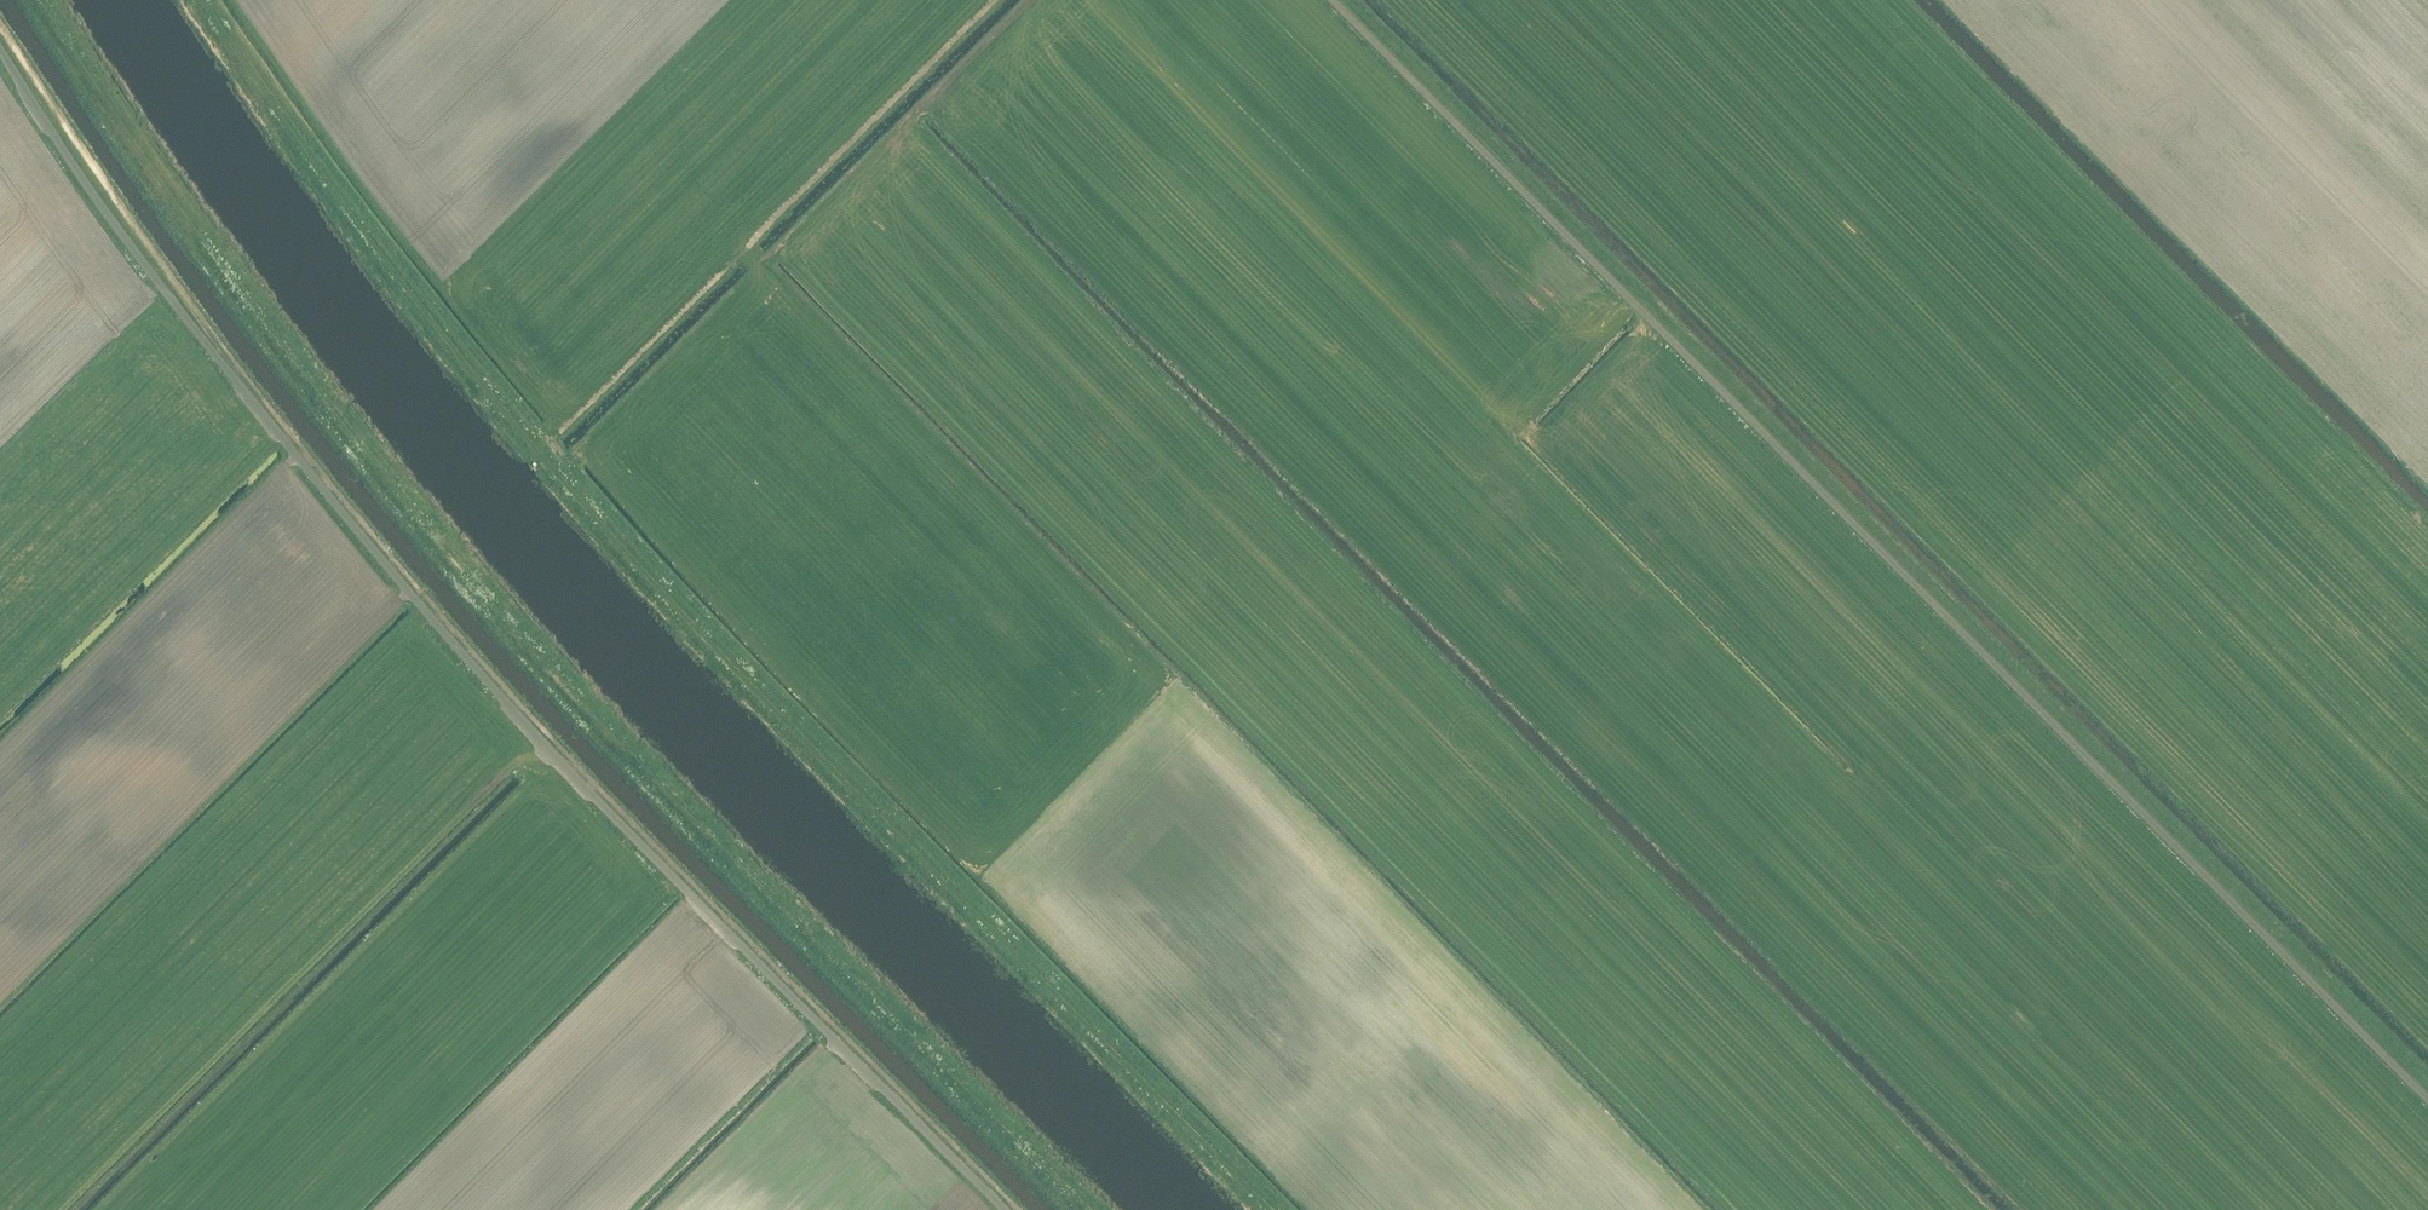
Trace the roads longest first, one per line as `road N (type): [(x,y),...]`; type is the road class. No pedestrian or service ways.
road 1 (unclassified): [(2427,1103),(1331,0)]
road 2 (unclassified): [(1002,1209),(507,712),(112,231),(0,49)]

